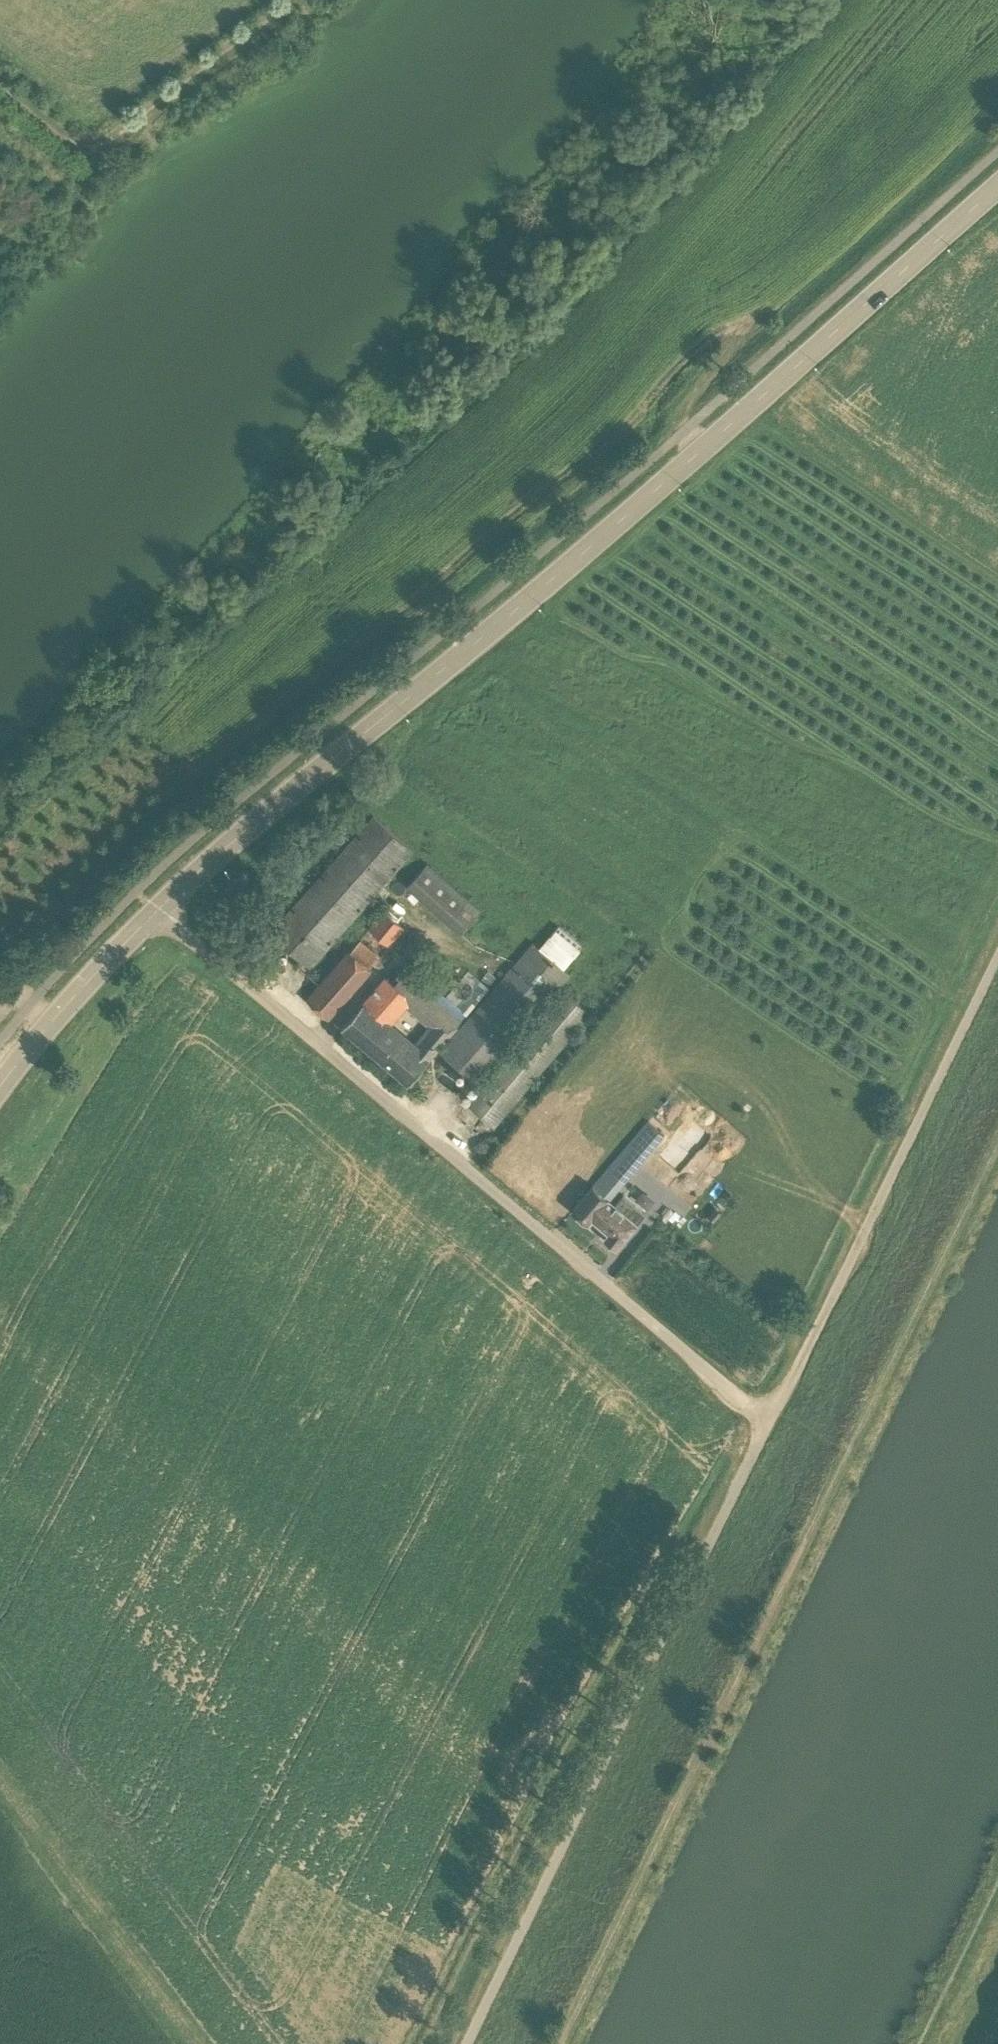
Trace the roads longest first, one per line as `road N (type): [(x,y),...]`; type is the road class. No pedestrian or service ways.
road 1 (unclassified): [(466,2043),(768,1430),(157,914)]
road 2 (tertiary): [(157,914),(997,190)]
road 3 (track): [(768,1430),(997,967)]
road 4 (tertiary): [(0,1086),(74,995),(157,914)]

